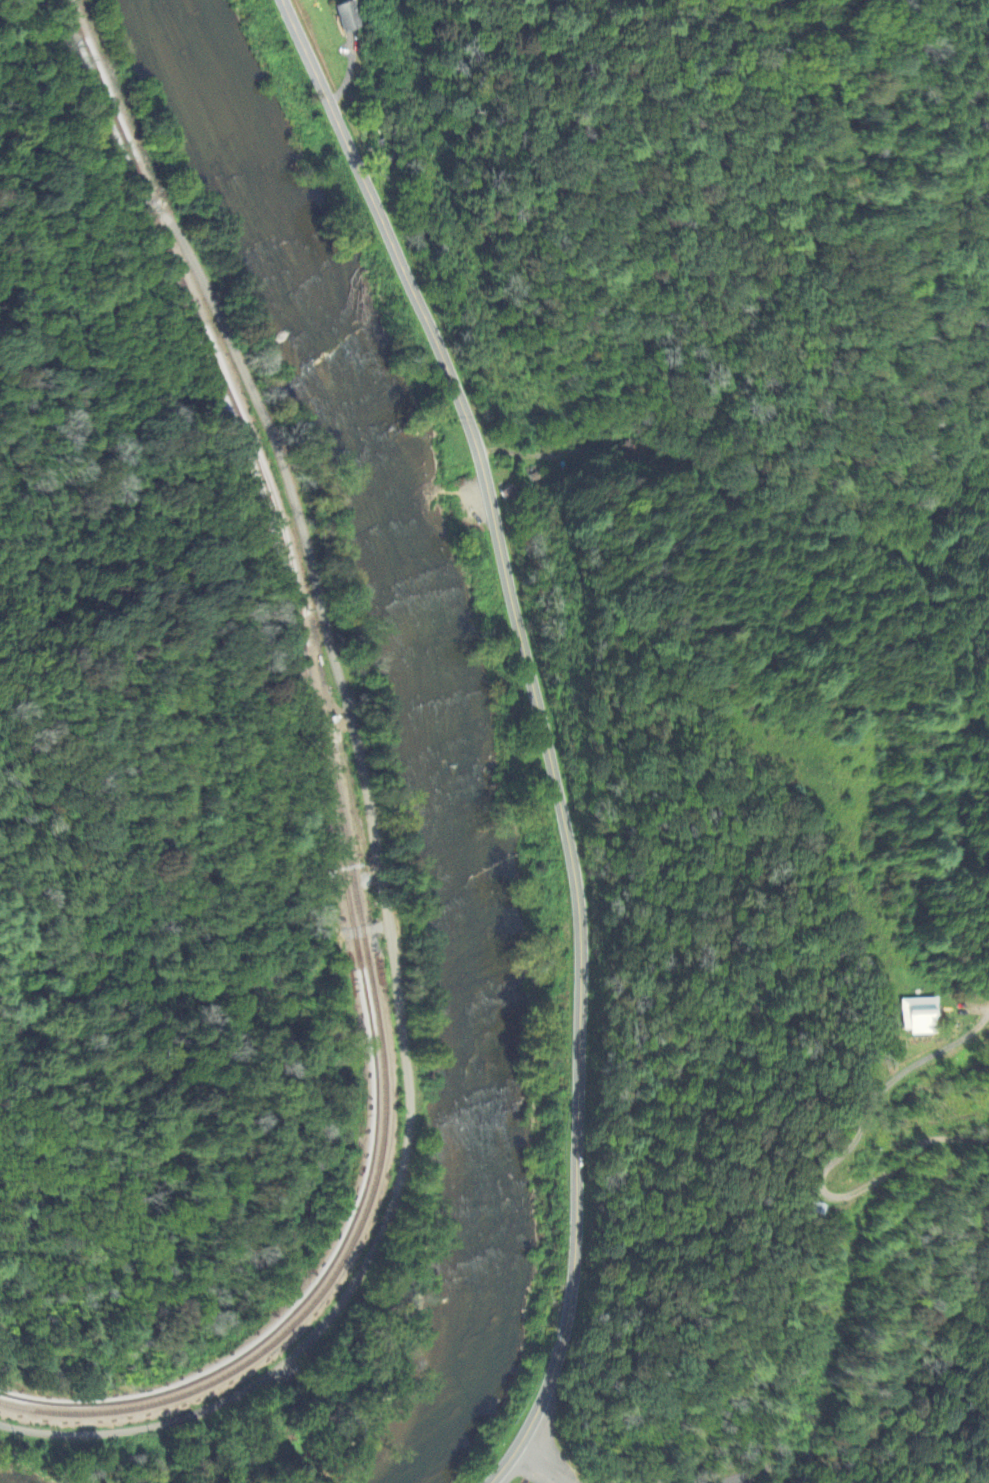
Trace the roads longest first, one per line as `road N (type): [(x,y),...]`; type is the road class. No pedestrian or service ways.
road 1 (residential): [(0,1427),(82,1439),(156,1430),(205,1414),(291,1362),(378,1253),(408,1149),(412,1091),(391,926),(352,726),(266,420),(180,234),(131,195),(47,0)]
road 2 (secondary): [(486,1482),(535,1412),(566,1322),(578,1175),(580,900),(472,431),(282,0)]

